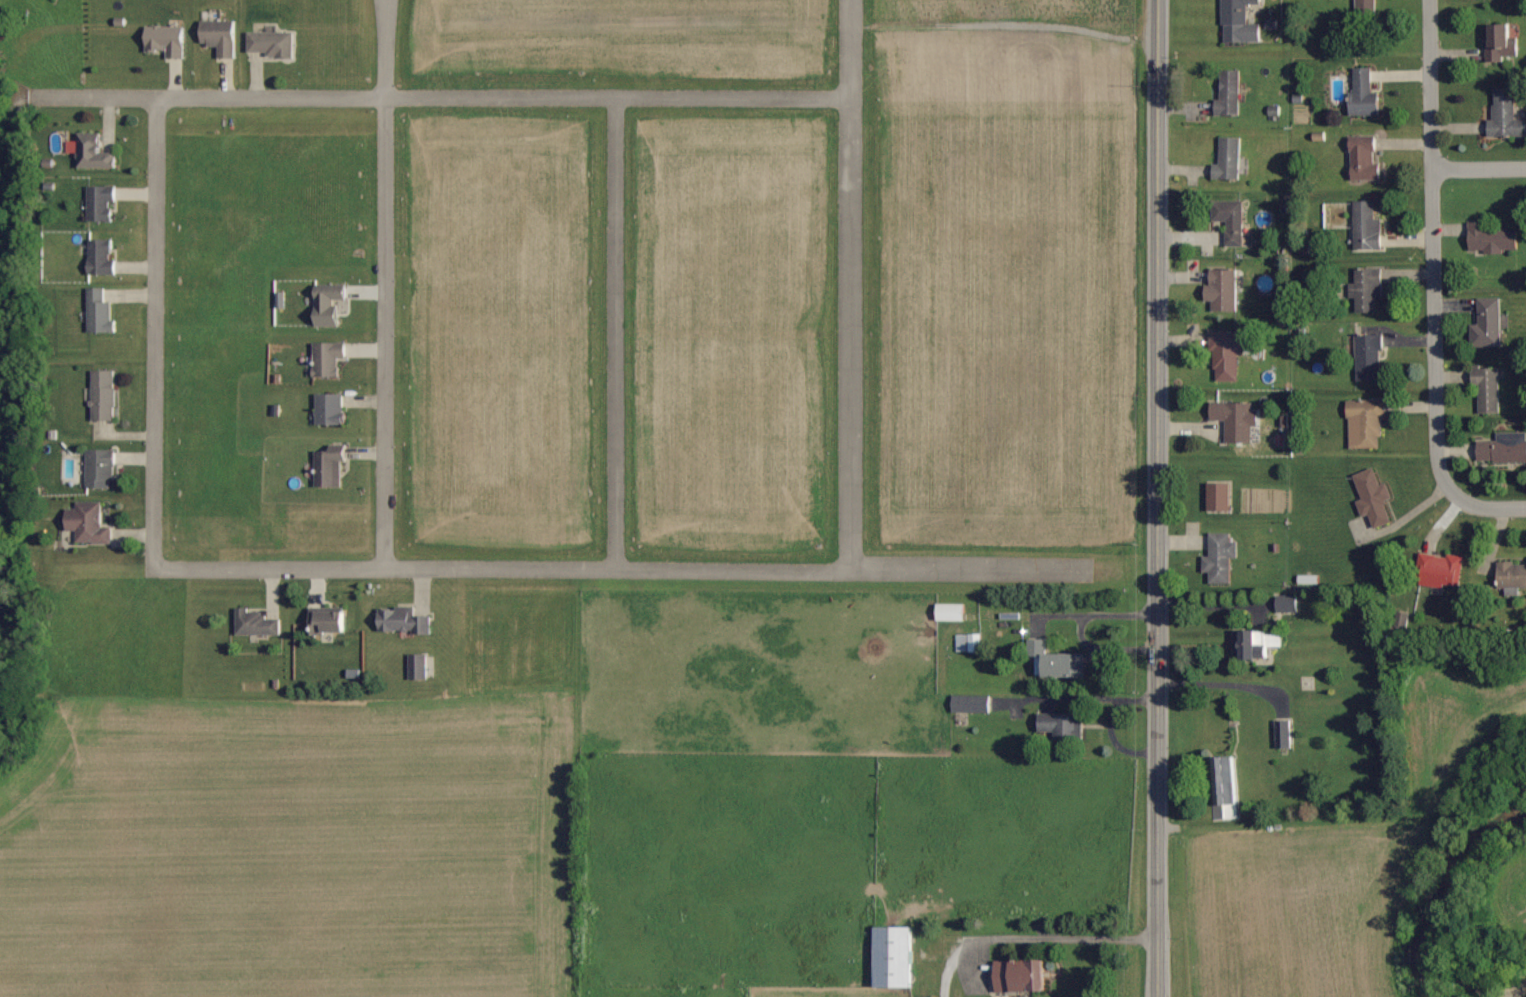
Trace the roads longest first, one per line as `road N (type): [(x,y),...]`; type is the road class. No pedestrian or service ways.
road 1 (secondary): [(1154,996),(1158,0)]
road 2 (residential): [(149,567),(1088,572)]
road 3 (residential): [(851,98),(33,97)]
road 4 (residential): [(851,0),(849,571)]
road 5 (residential): [(383,569),(381,0)]
road 6 (residential): [(1525,506),(1462,496),(1439,466),(1426,0)]
road 7 (residential): [(614,98),(615,570)]
road 8 (residential): [(149,567),(157,98)]

